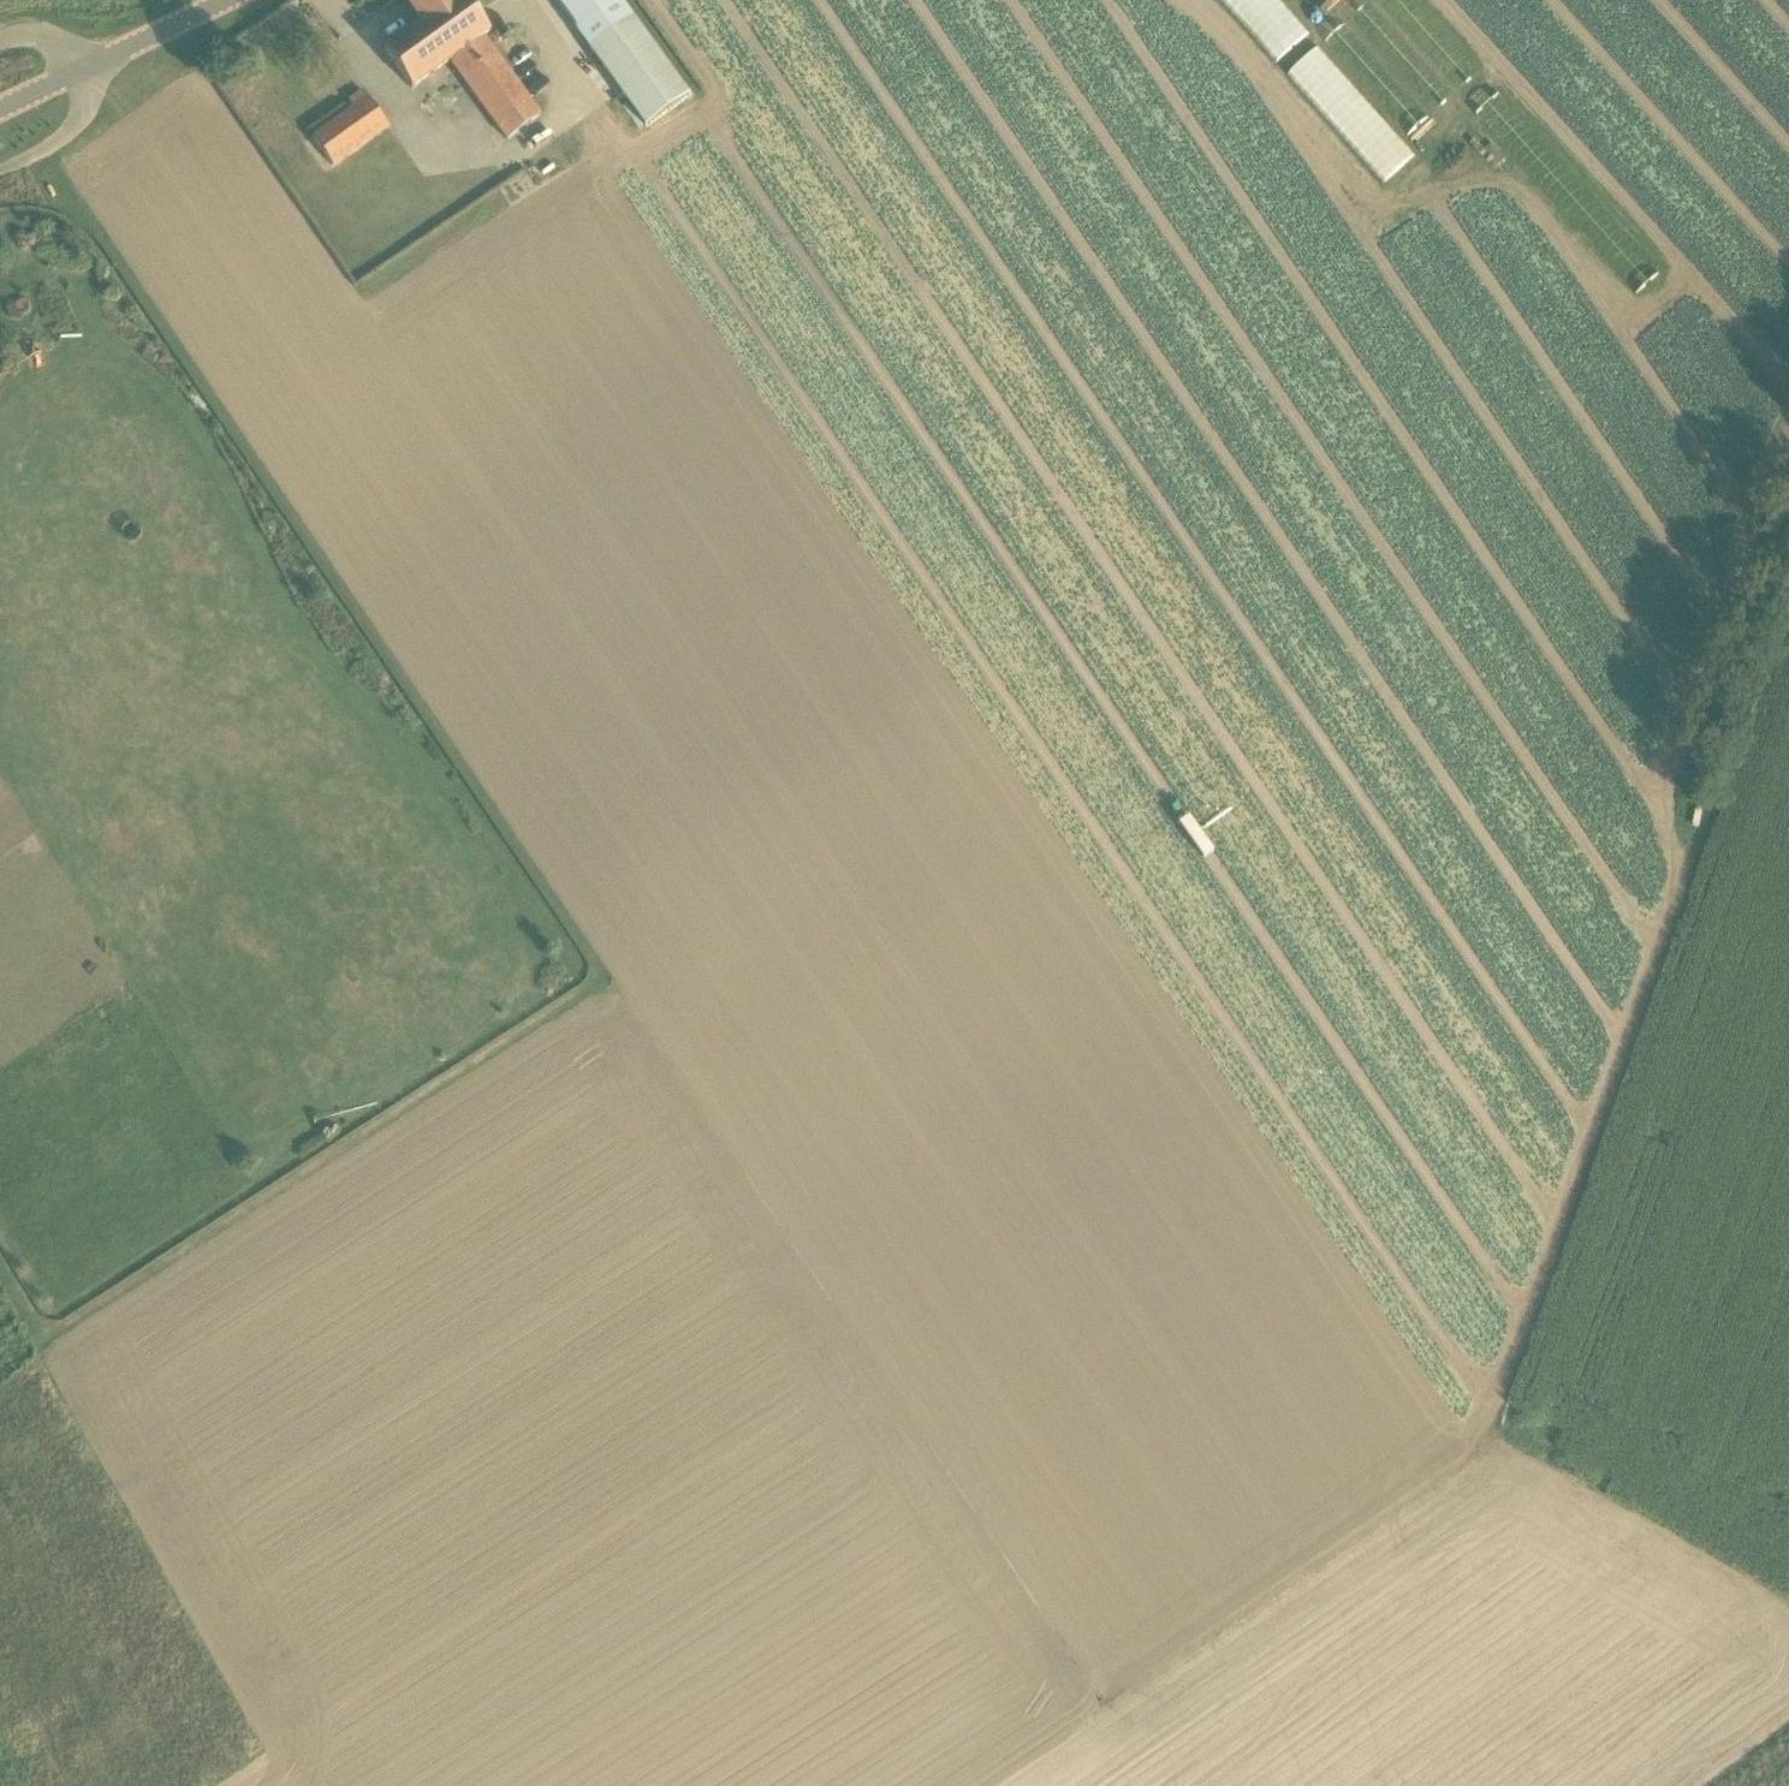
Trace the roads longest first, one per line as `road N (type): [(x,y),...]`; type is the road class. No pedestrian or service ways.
road 1 (unclassified): [(92,68),(224,0)]

